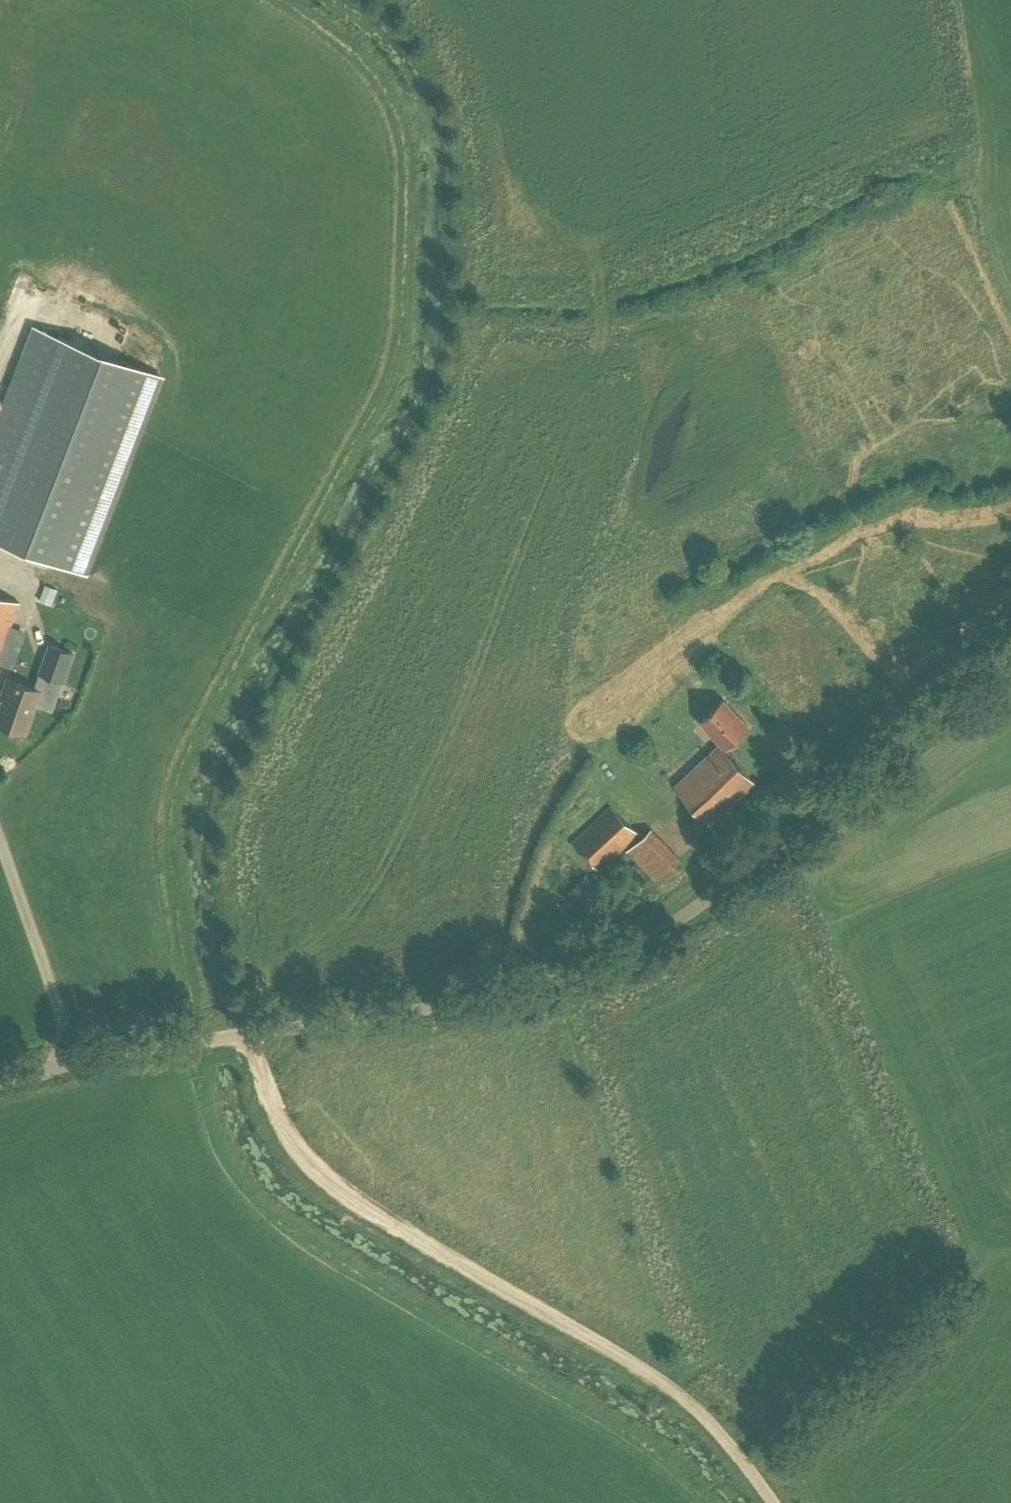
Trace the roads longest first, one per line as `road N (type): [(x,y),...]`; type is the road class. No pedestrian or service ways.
road 1 (unclassified): [(0,1083),(125,1053),(455,1004),(596,964),(692,908),(1010,651)]
road 2 (track): [(777,1502),(677,1393),(315,1174),(284,1138),(250,1033)]

